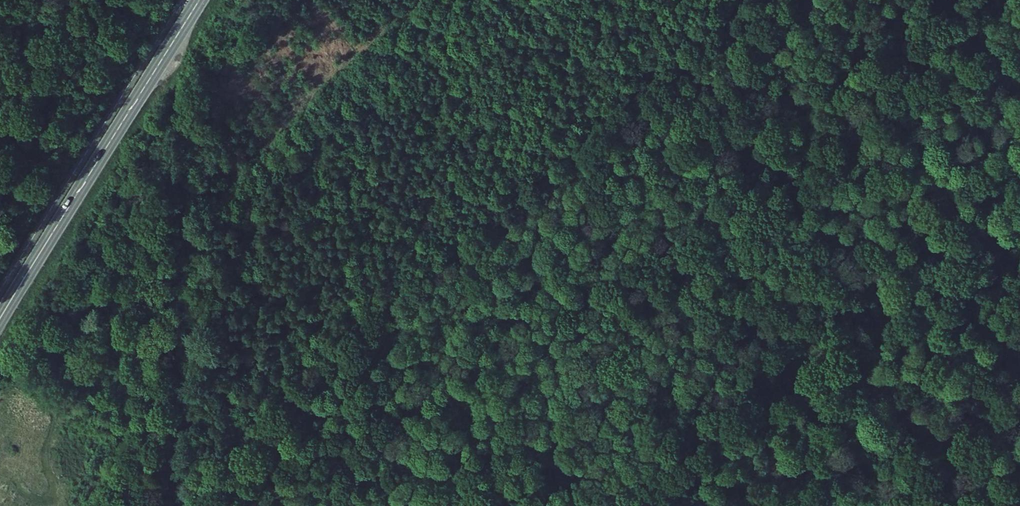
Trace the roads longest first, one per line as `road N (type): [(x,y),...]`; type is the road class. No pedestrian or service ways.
road 1 (tertiary): [(200,0),(0,318)]

